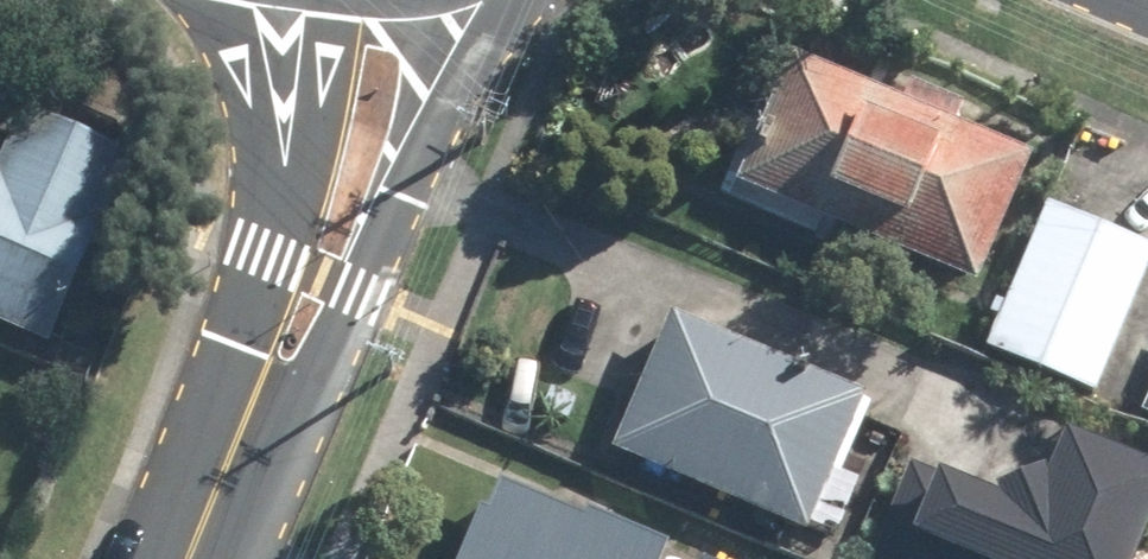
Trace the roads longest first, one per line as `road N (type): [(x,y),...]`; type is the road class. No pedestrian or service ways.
road 1 (tertiary): [(509,0),(320,378),(213,500)]
road 2 (tertiary): [(213,500),(244,346),(285,210)]
road 3 (tertiary): [(285,210),(364,0)]
road 4 (tertiary): [(285,210),(234,48),(210,0)]

